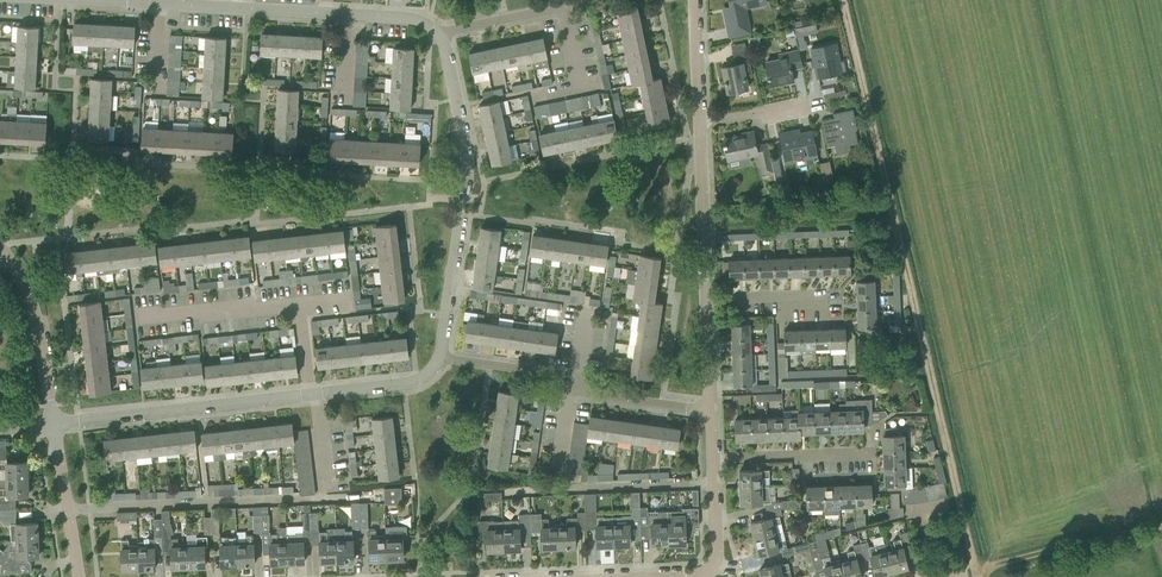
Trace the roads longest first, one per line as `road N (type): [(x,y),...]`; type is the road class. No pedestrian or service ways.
road 1 (track): [(975,569),(843,0)]
road 2 (residential): [(441,34),(409,17),(90,0)]
road 3 (residential): [(443,359),(468,139),(441,34)]
road 4 (residential): [(53,423),(310,394)]
road 5 (track): [(1161,524),(975,569)]
road 6 (residential): [(53,423),(24,287),(0,249)]
road 7 (residential): [(708,304),(702,123)]
road 8 (residential): [(874,453),(713,457)]
road 9 (residential): [(144,318),(300,303)]
road 10 (residential): [(79,576),(53,423)]
road 11 (residential): [(310,394),(426,378),(443,359)]
road 12 (residential): [(711,411),(571,391)]
road 13 (residential): [(441,34),(577,0)]
road 14 (residential): [(573,377),(443,359)]
road 15 (residential): [(701,576),(717,559),(713,457)]
road 16 (residential): [(702,123),(695,0)]

